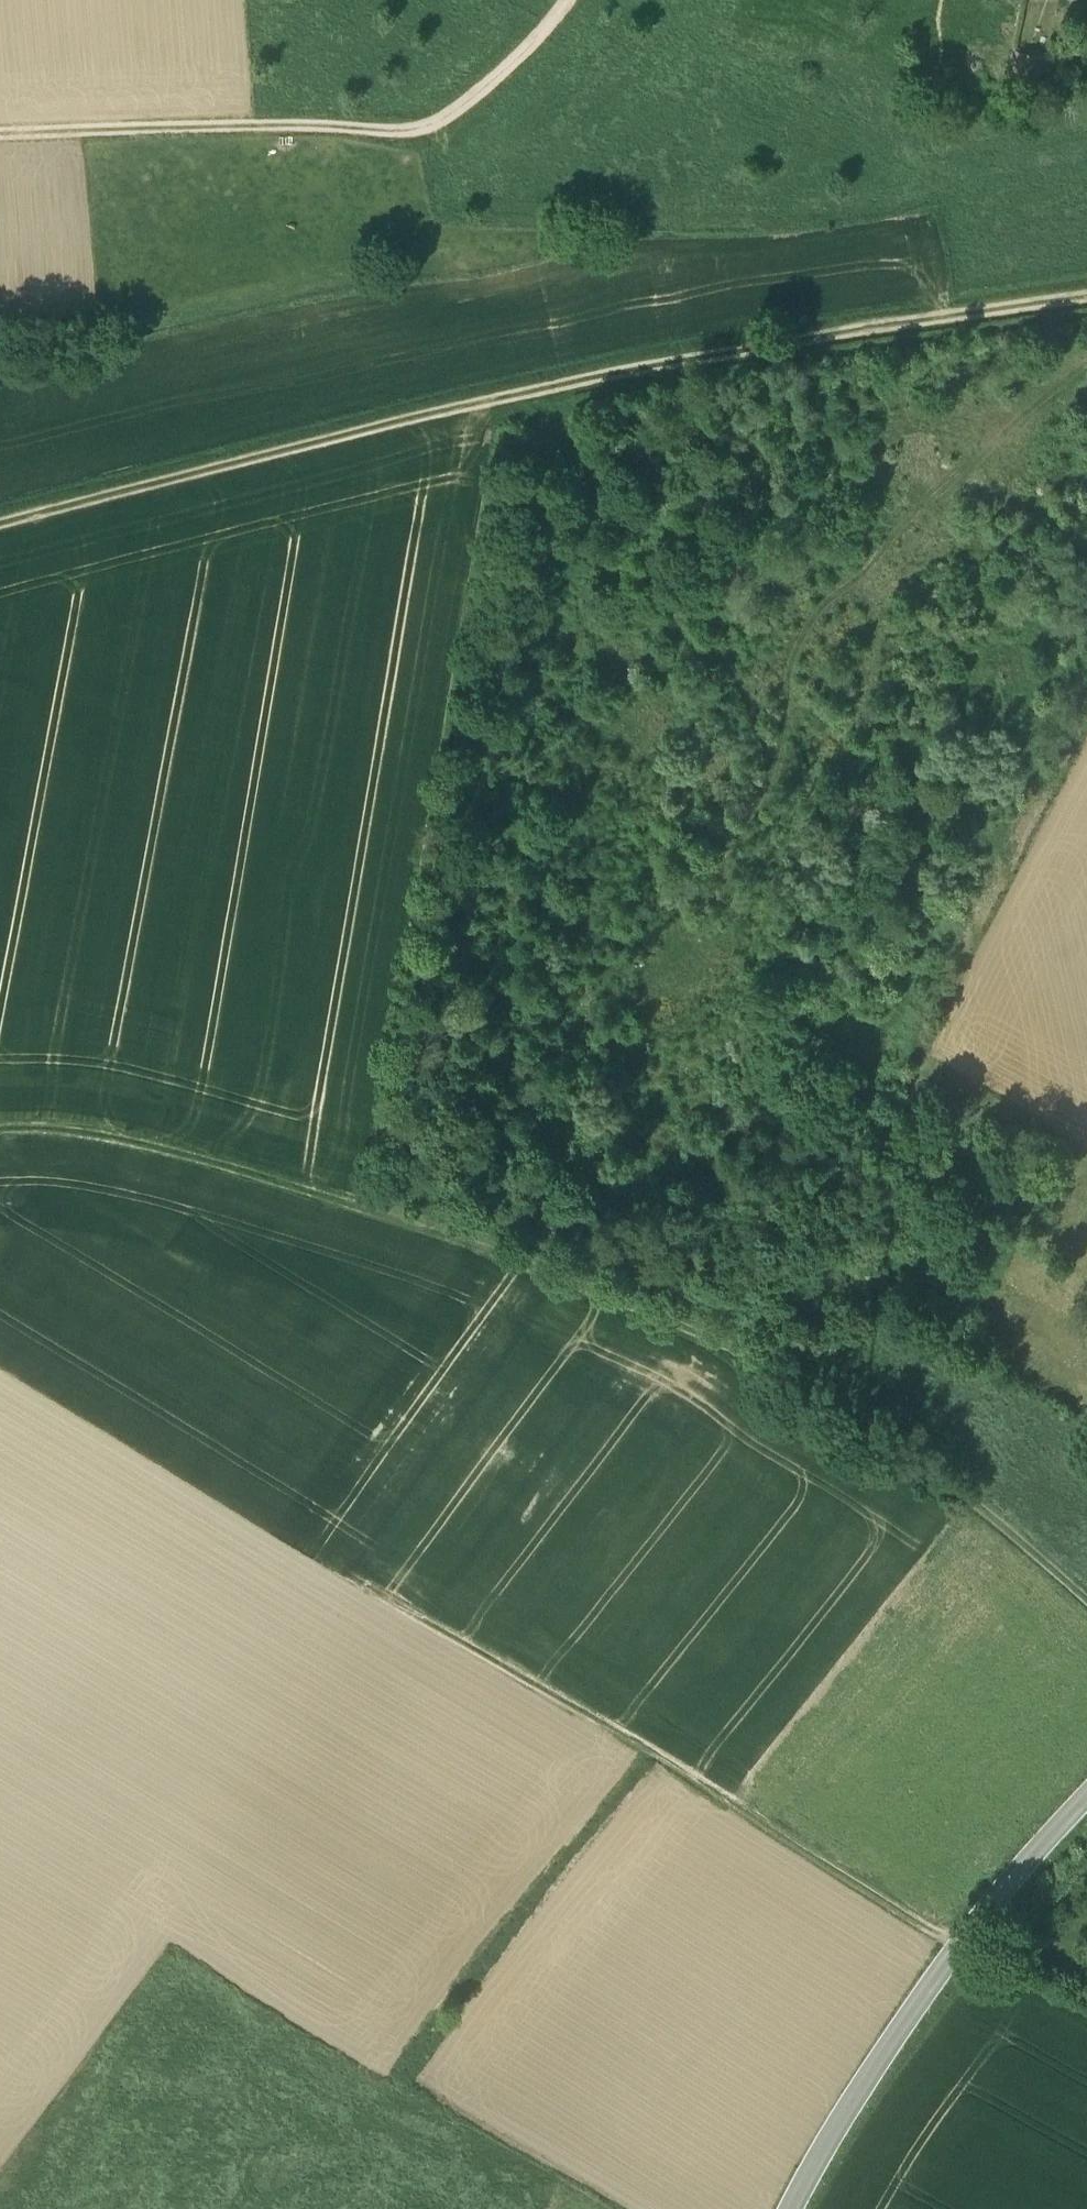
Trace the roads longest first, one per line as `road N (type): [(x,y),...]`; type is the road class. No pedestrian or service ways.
road 1 (track): [(1086,1601),(927,1467),(753,1367),(409,1233),(250,1185),(92,1146),(0,1147)]
road 2 (track): [(1086,301),(936,317),(580,380),(0,531)]
road 3 (track): [(960,1952),(374,1585)]
road 4 (track): [(565,0),(435,127),(0,137)]
road 5 (secondary): [(1086,1800),(1004,1891),(889,2049),(792,2208)]

